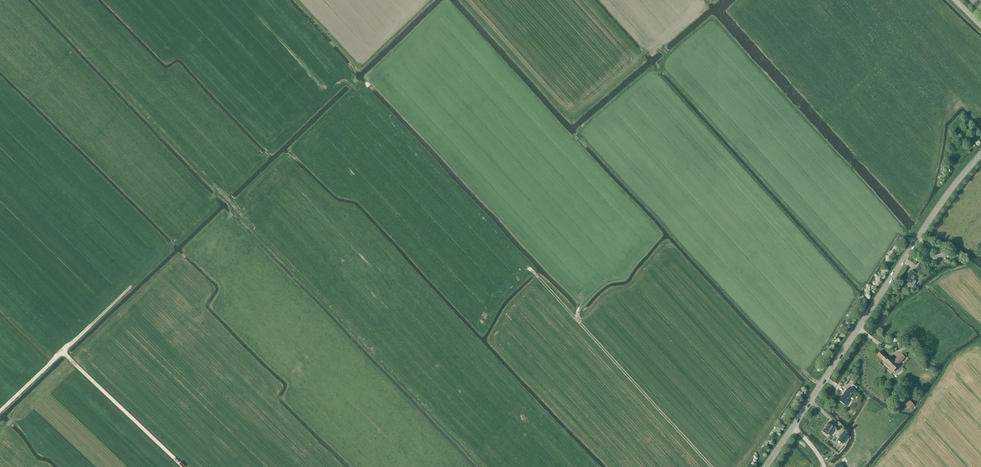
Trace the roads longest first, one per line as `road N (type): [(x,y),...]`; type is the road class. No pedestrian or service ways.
road 1 (tertiary): [(765,466),(980,155)]
road 2 (track): [(0,413),(132,286)]
road 3 (track): [(183,466),(63,353)]

